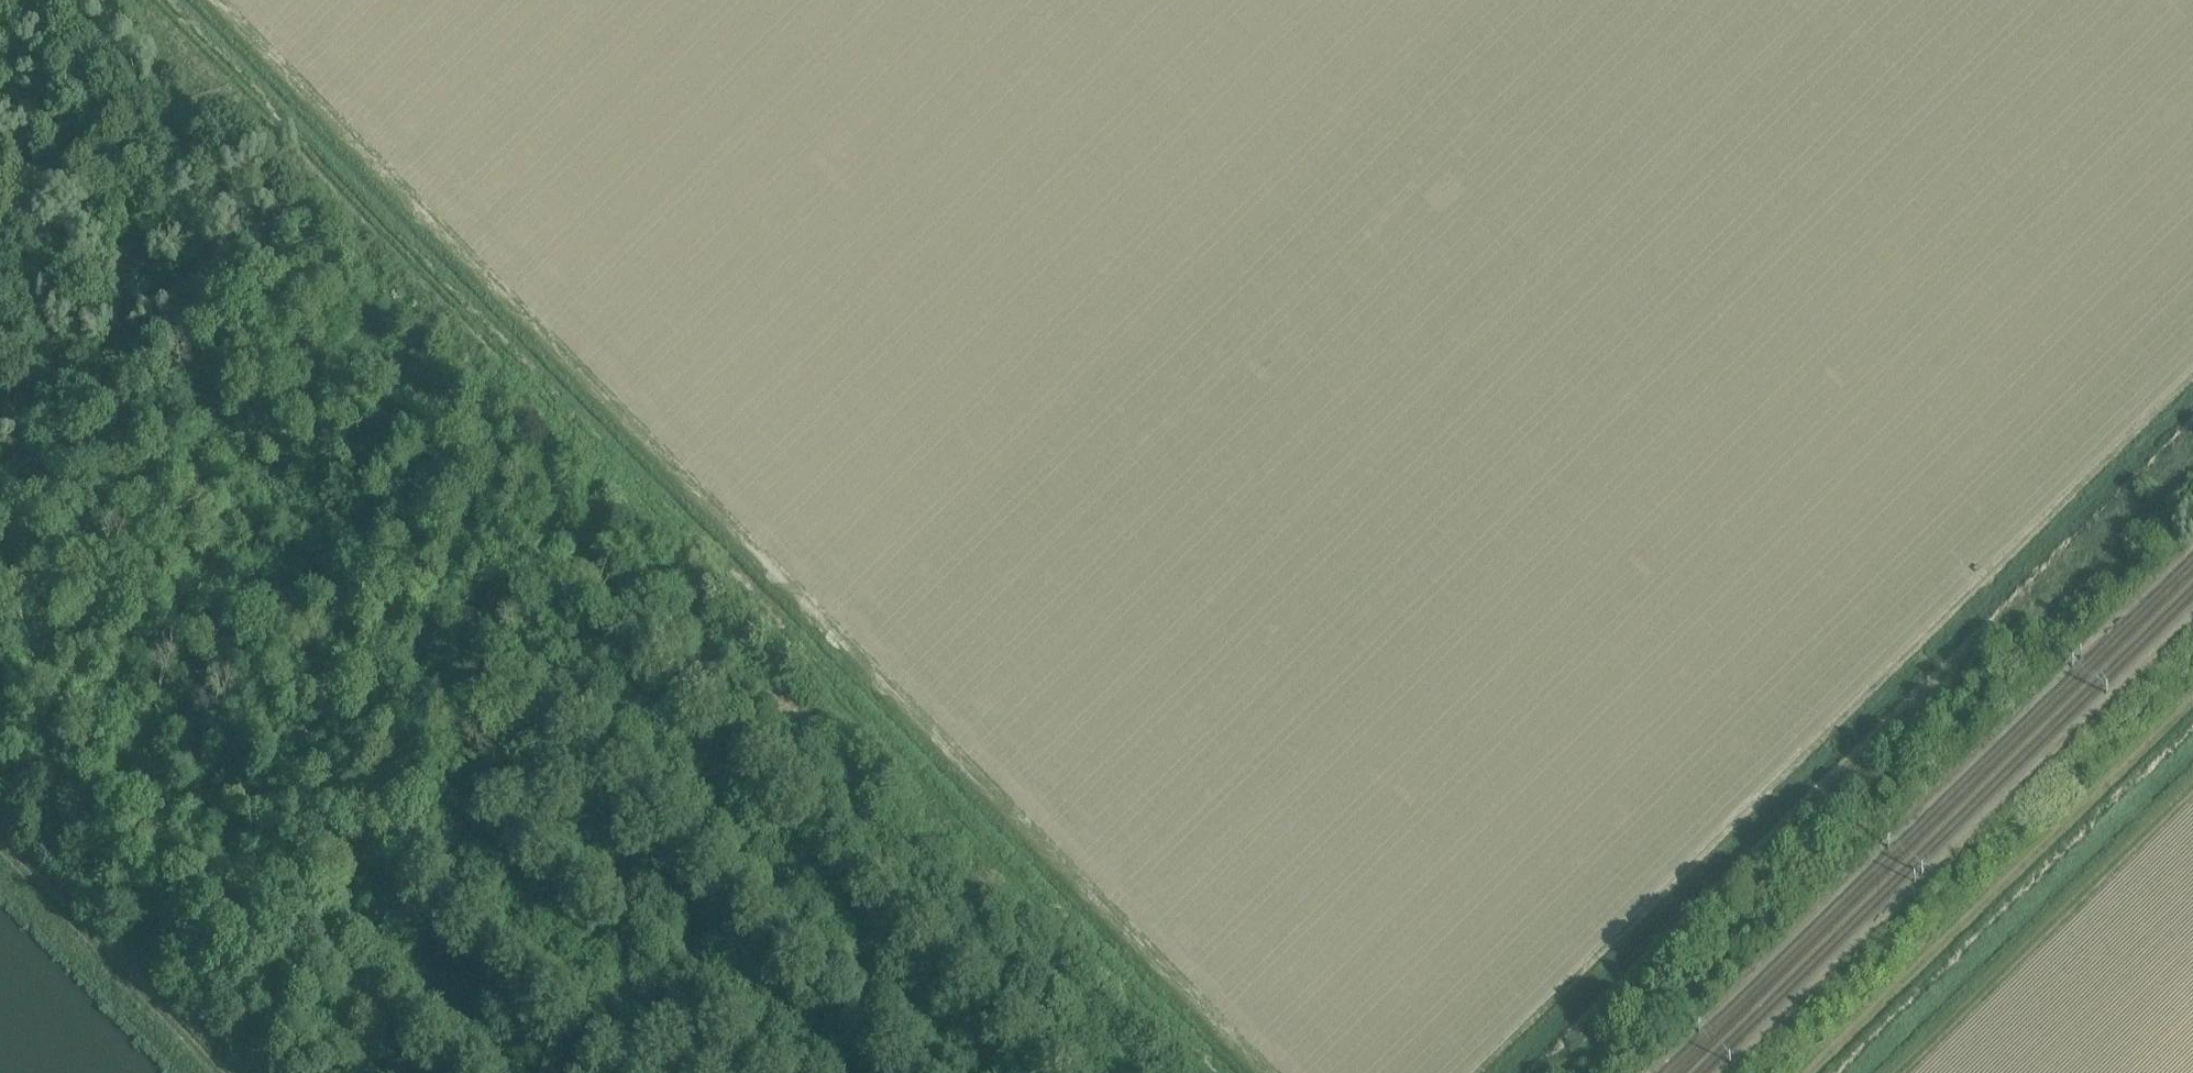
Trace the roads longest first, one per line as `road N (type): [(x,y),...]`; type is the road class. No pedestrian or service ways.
road 1 (track): [(2192,700),(1813,1072)]
road 2 (track): [(0,848),(222,1072)]

